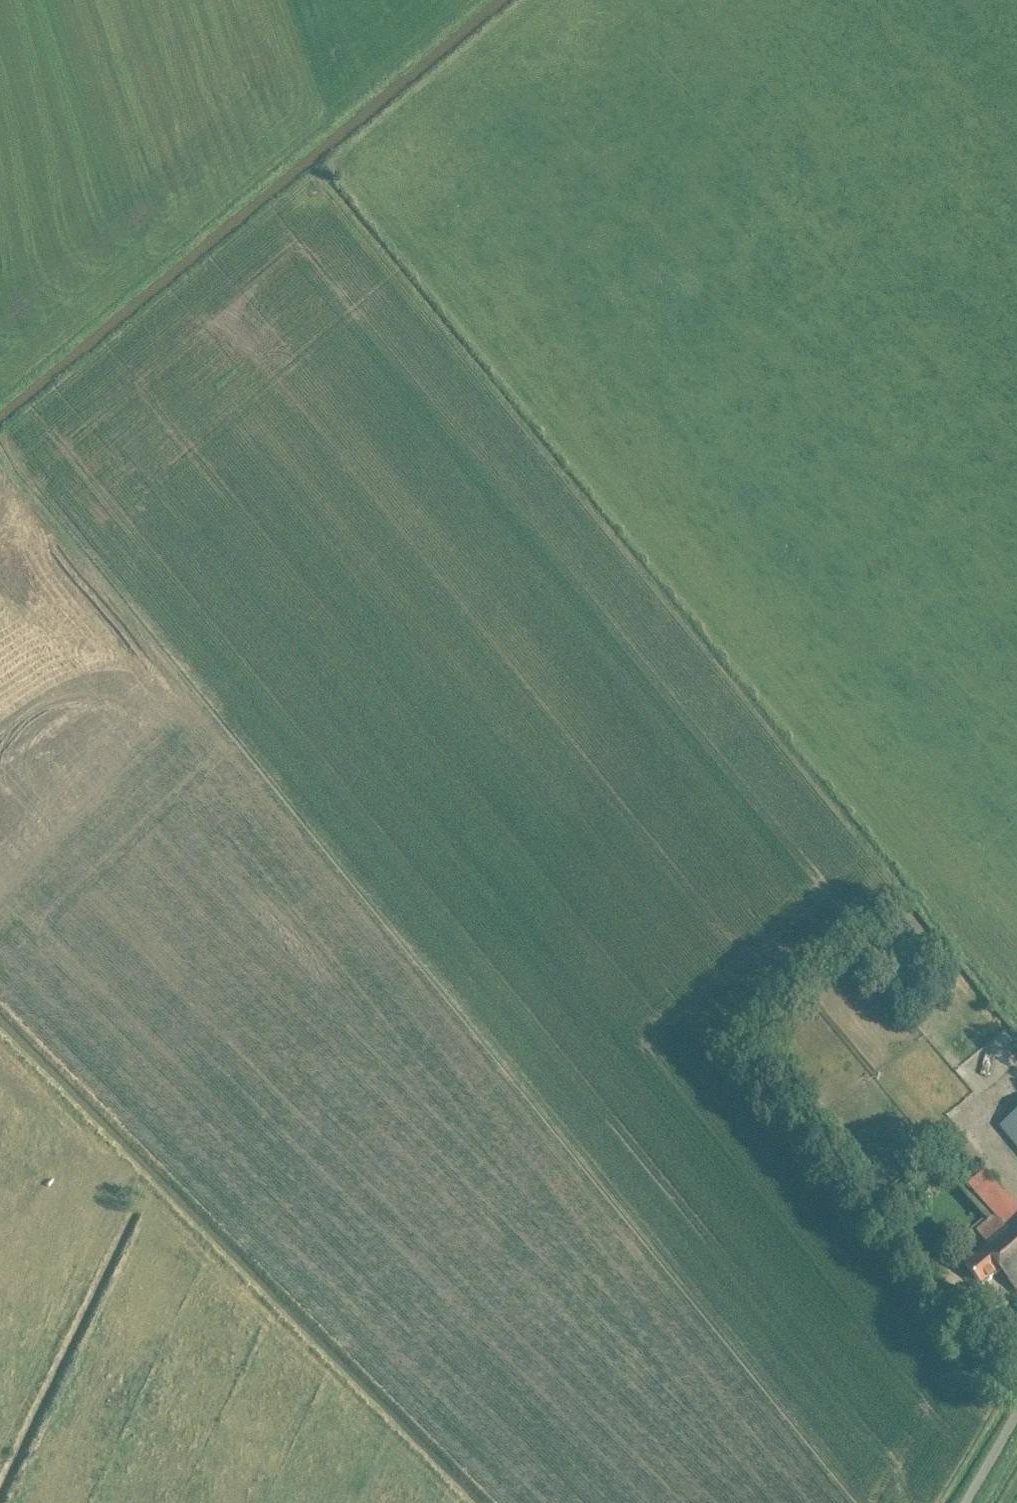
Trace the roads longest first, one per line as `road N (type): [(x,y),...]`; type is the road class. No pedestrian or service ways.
road 1 (unclassified): [(956,1502),(1016,1399)]

